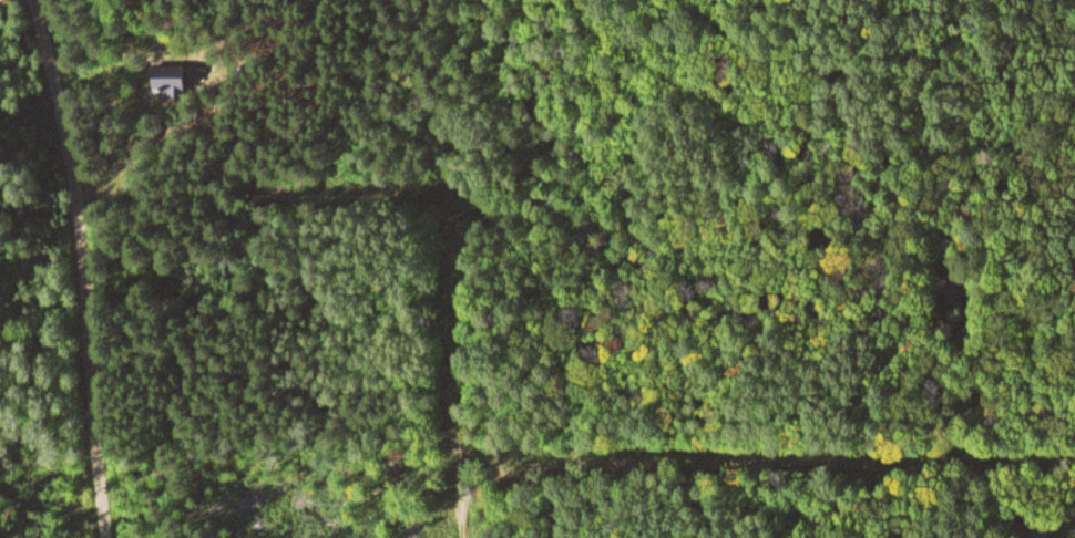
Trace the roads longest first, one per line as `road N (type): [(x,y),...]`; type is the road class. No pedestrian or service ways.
road 1 (track): [(436,537),(433,484),(457,432),(524,420),(696,443),(1074,448)]
road 2 (residential): [(108,537),(78,189),(36,0)]

